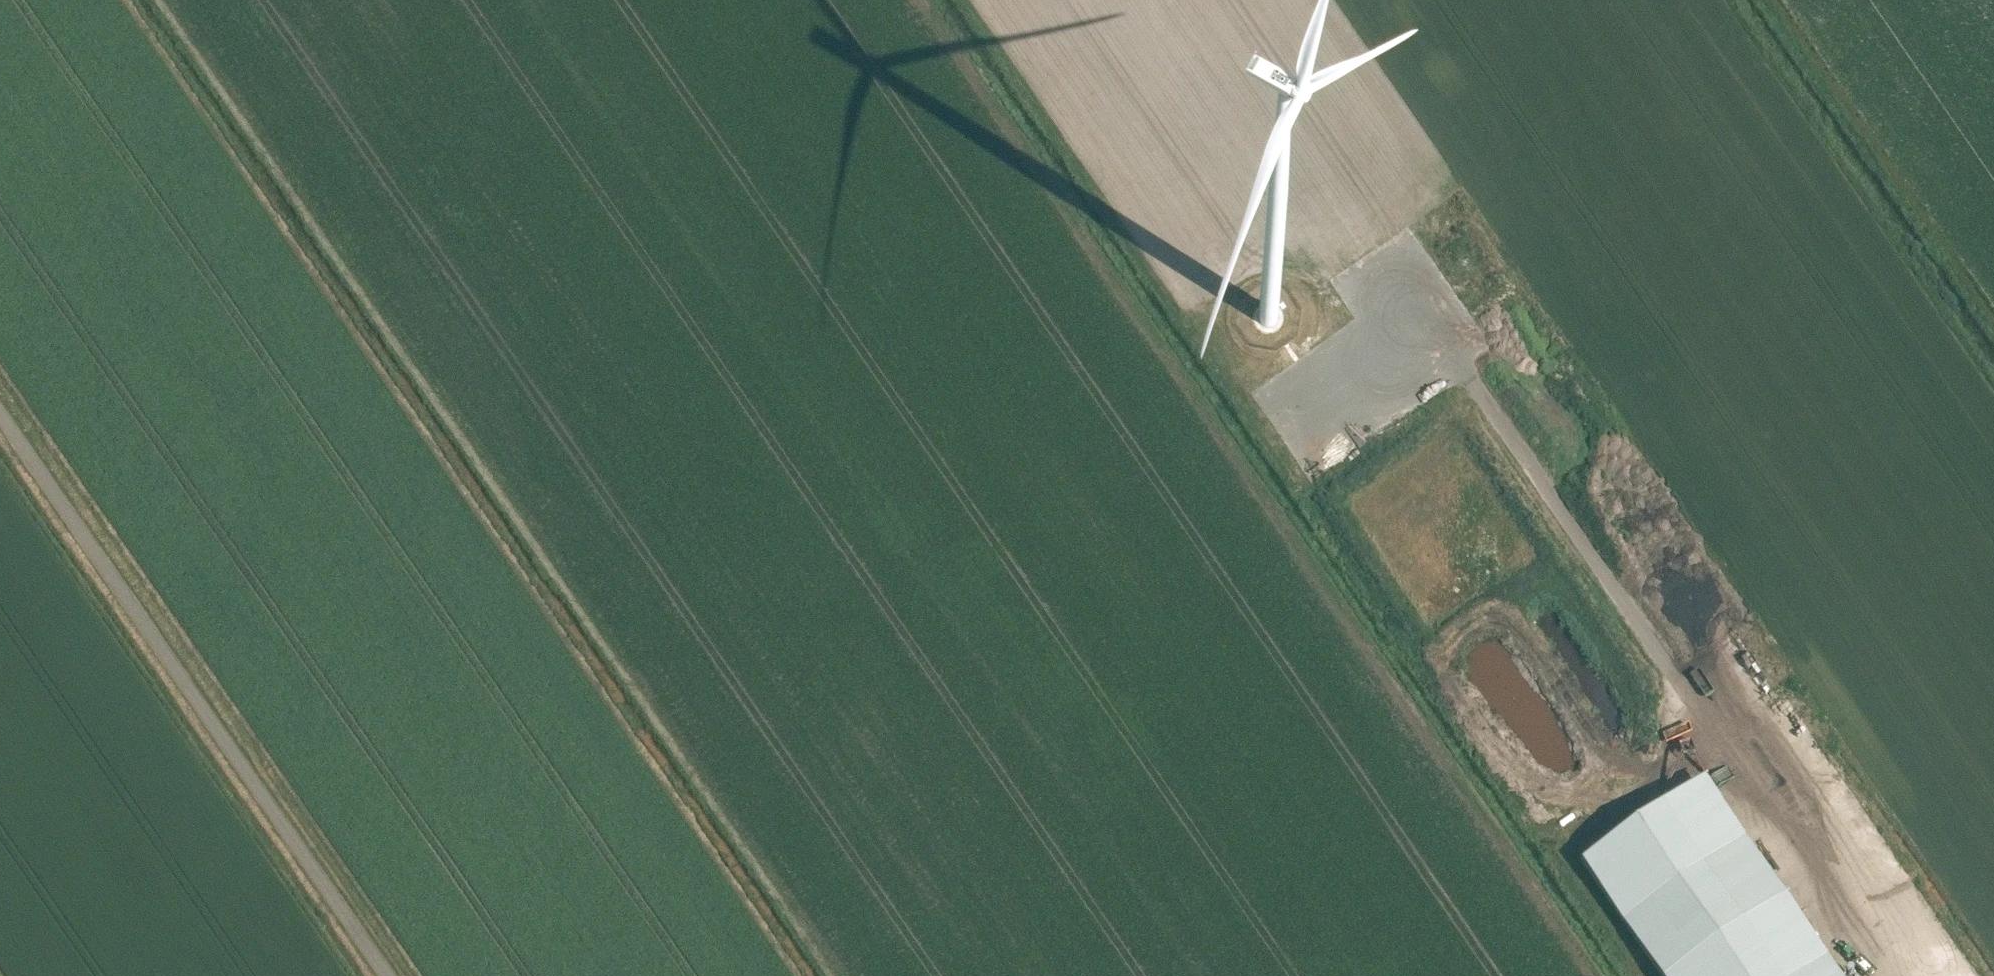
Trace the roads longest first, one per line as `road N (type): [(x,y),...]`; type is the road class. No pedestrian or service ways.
road 1 (unclassified): [(383,975),(0,420)]

